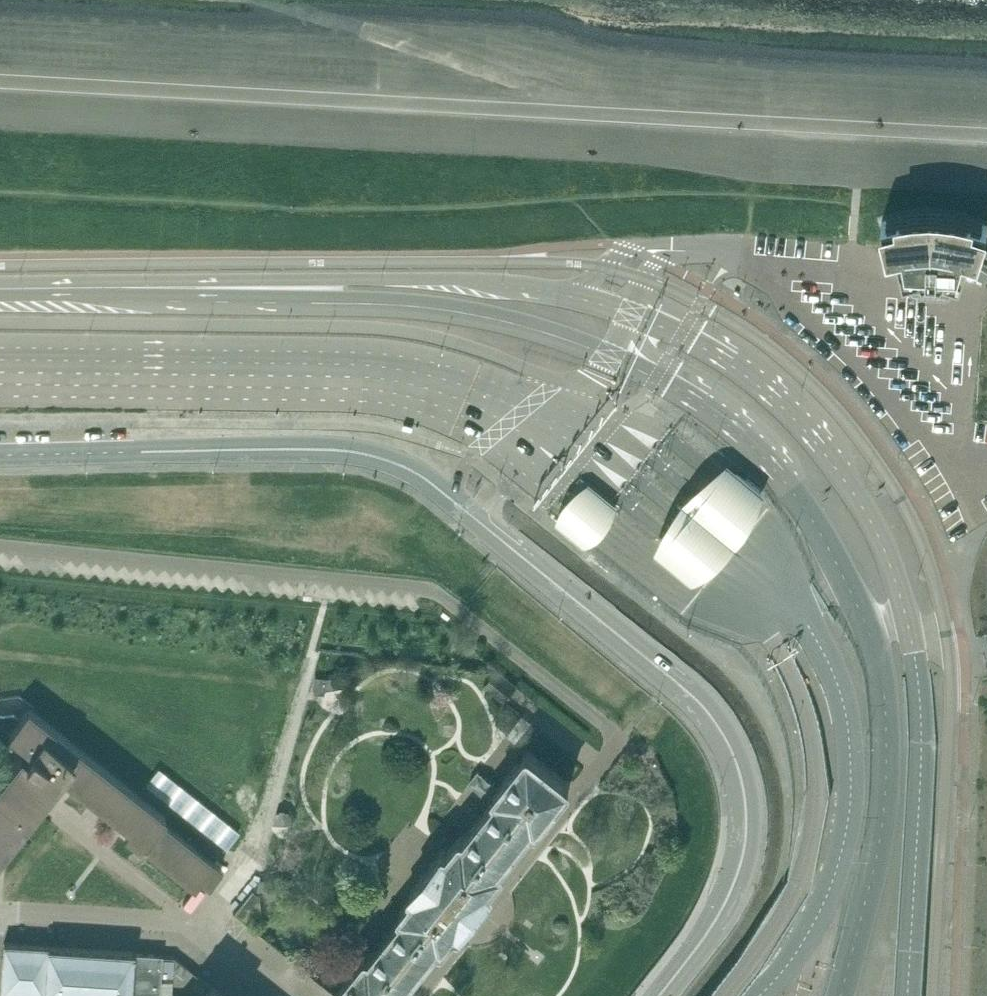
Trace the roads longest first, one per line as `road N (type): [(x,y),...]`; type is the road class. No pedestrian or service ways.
road 1 (primary): [(906,995),(922,729),(914,653),(887,553),(840,473),(784,408),(732,366),(630,313)]
road 2 (primary): [(841,995),(885,804),(878,659),(825,538),(774,468),(701,406),(610,356)]
road 3 (tertiary): [(452,499),(671,677),(730,746),(745,799),(742,858),(722,912),(660,995)]
road 4 (unclassified): [(0,323),(384,329),(449,340),(561,380)]
road 5 (primary): [(0,371),(366,377),(457,398),(505,420)]
road 6 (tertiary): [(0,454),(354,451),(410,469),(452,499)]
road 7 (primary): [(610,356),(452,311),(196,288)]
road 8 (primary): [(578,298),(456,280),(196,288)]
road 9 (unclassified): [(966,453),(969,407),(887,330),(850,275),(763,268)]
road 10 (unclassified): [(763,268),(789,305),(937,450),(966,453)]
road 11 (primary): [(196,288),(0,289)]

